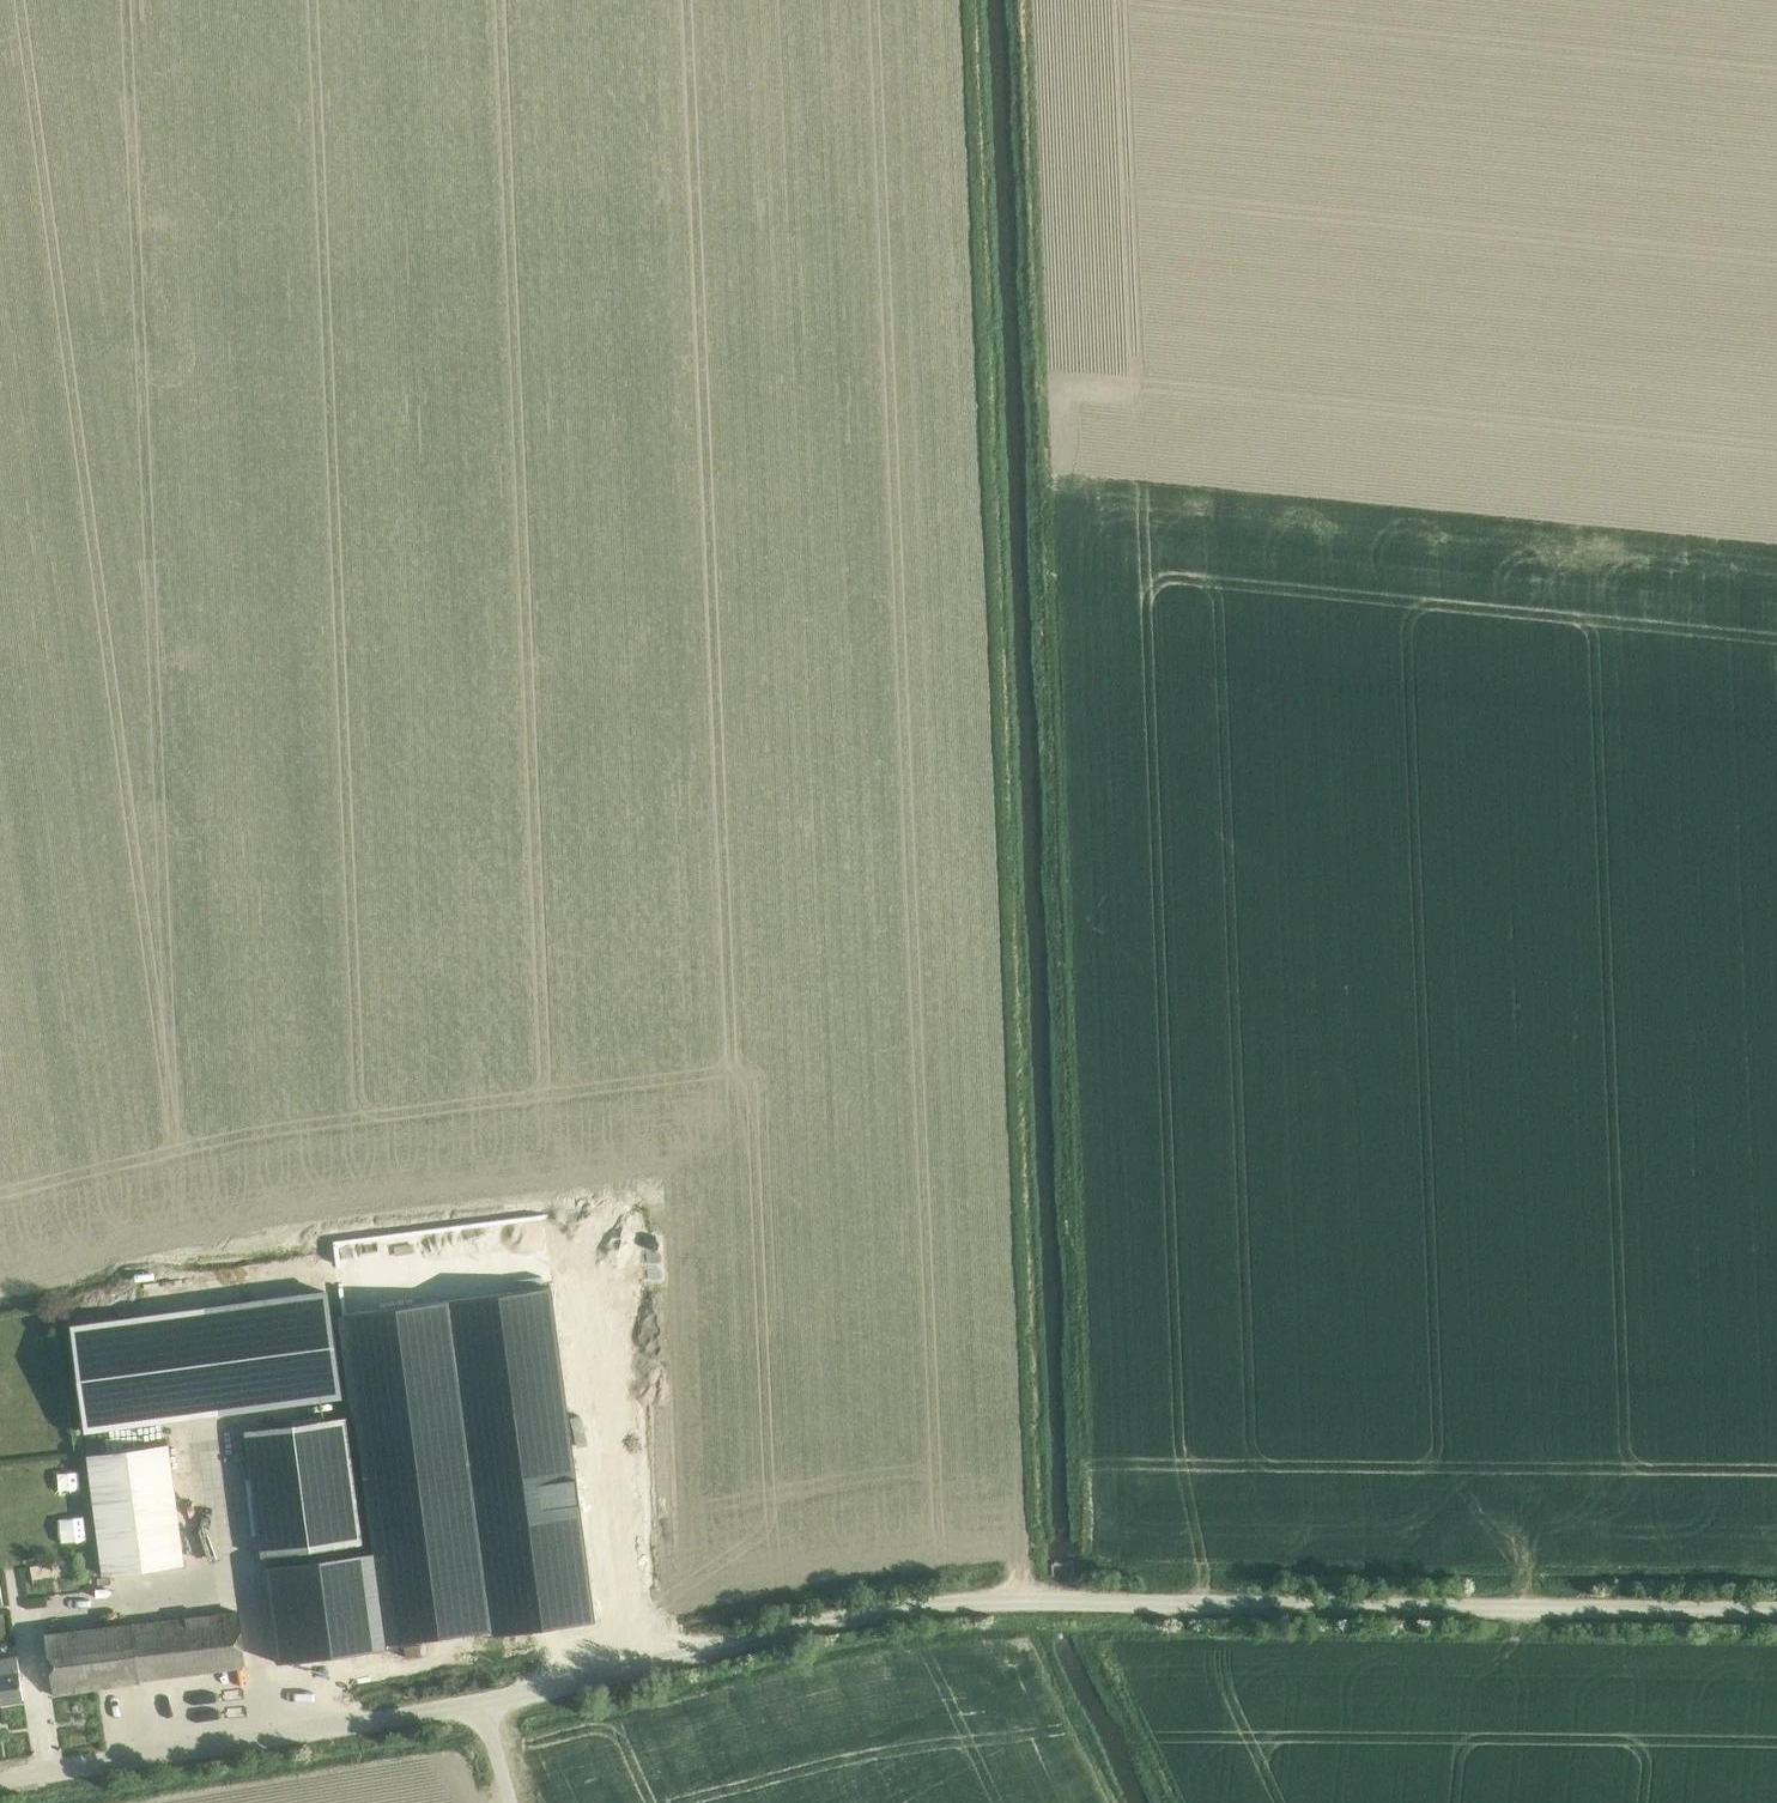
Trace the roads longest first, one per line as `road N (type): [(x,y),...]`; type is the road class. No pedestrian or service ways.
road 1 (unclassified): [(486,1703),(931,1600),(1502,1608),(1776,1622)]
road 2 (unclassified): [(0,1777),(486,1703)]

